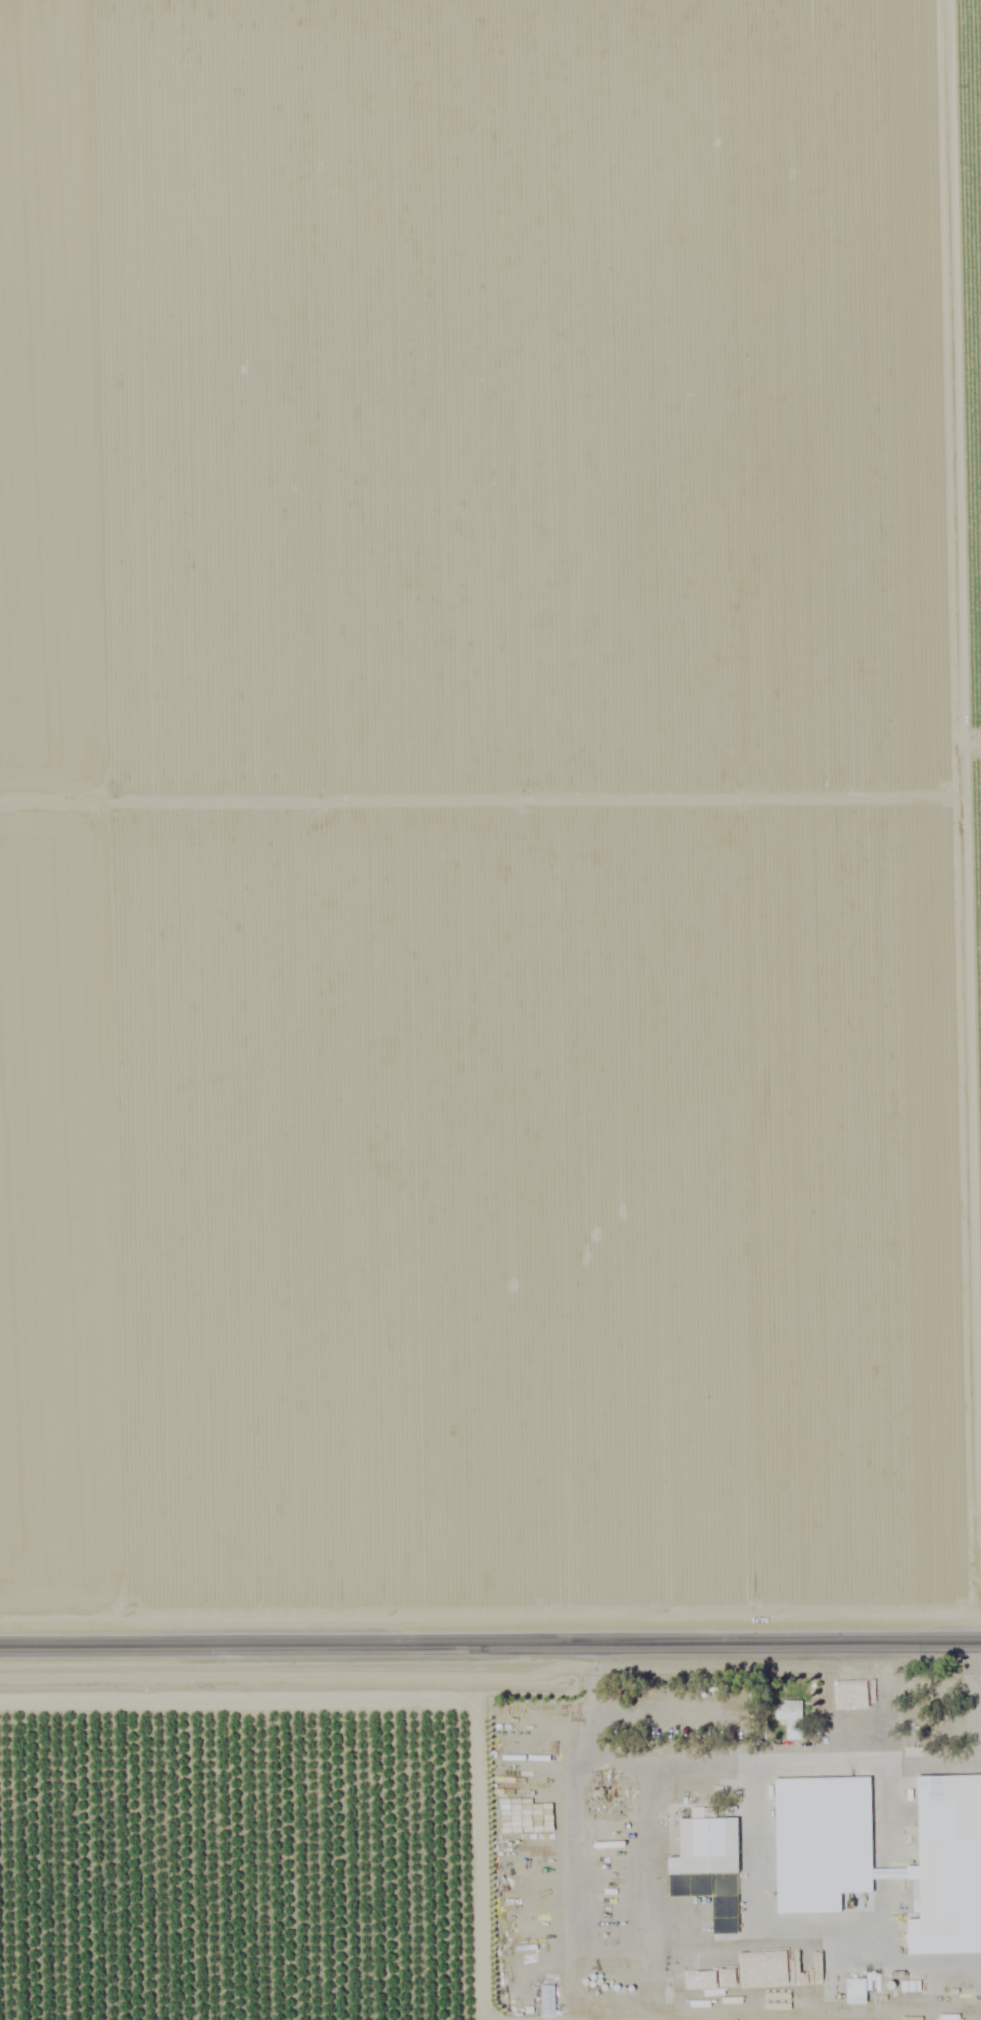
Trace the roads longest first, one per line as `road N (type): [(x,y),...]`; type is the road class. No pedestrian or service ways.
road 1 (residential): [(980,1217),(961,0)]
road 2 (tertiary): [(980,1642),(0,1649)]

